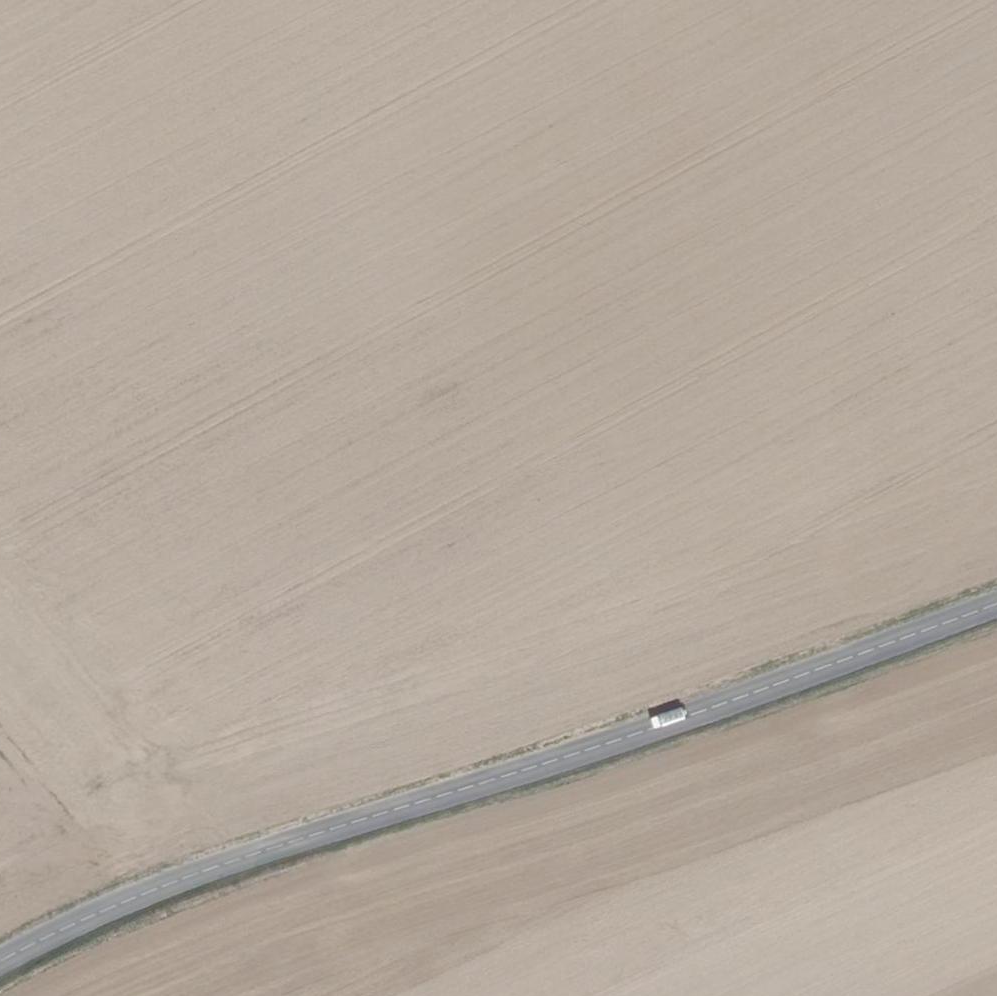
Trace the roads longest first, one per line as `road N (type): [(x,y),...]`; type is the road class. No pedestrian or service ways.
road 1 (tertiary): [(0,963),(128,899),(207,870),(684,718),(996,604)]

